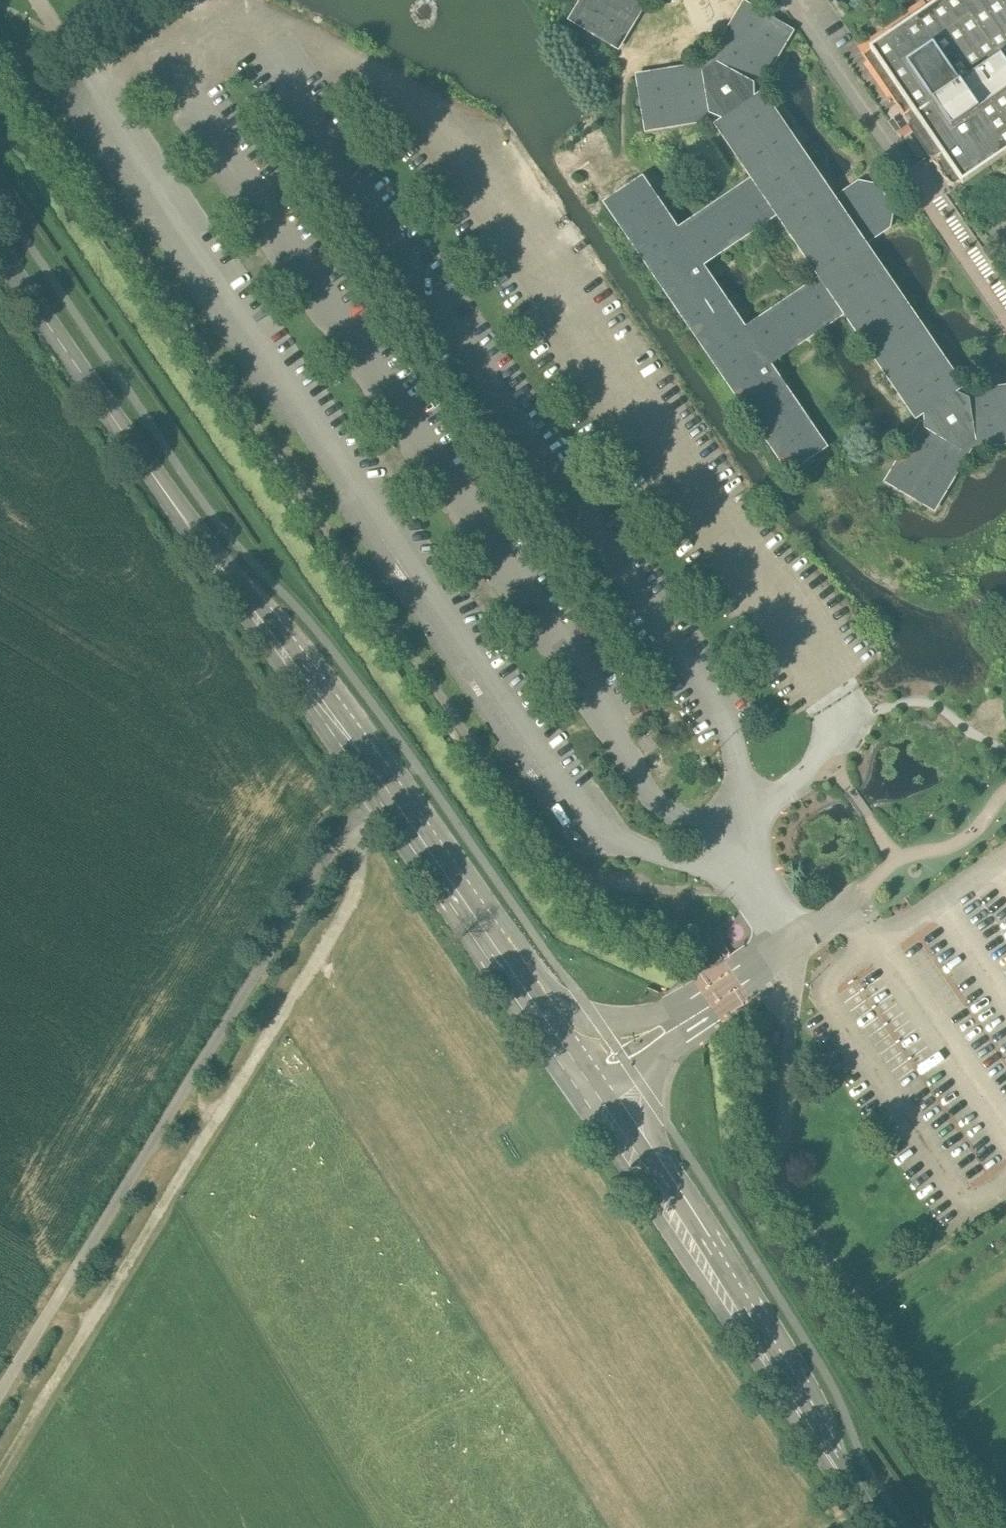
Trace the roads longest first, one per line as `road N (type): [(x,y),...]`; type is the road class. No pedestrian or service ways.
road 1 (secondary): [(891,1527),(592,1076),(384,781),(98,398),(0,248)]
road 2 (track): [(384,781),(335,842),(0,1393)]

